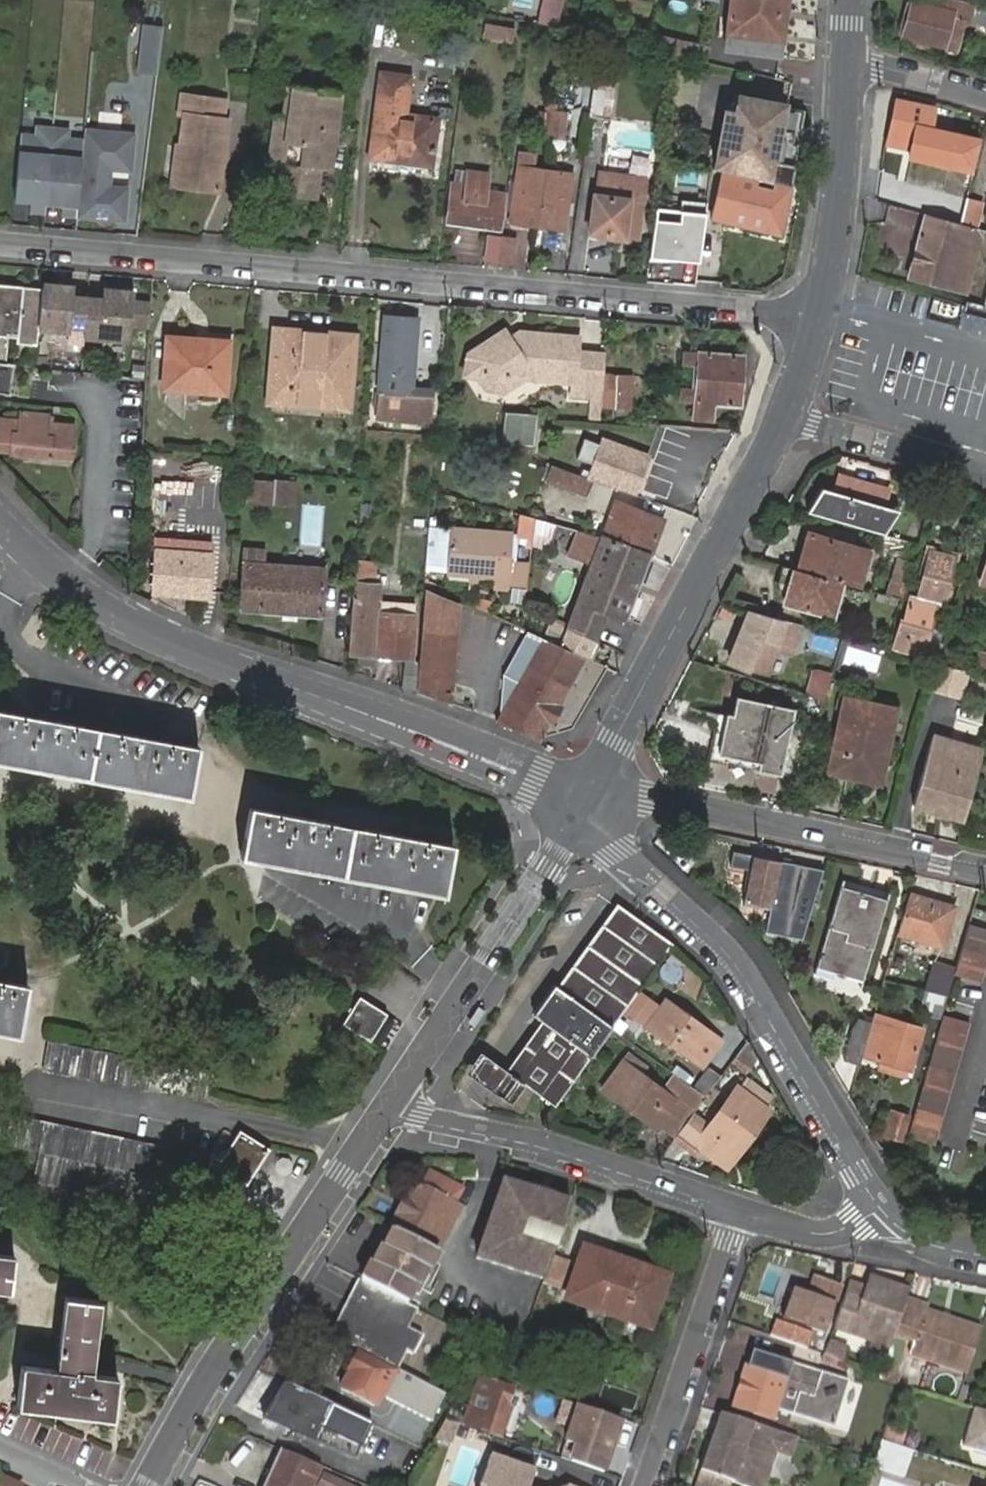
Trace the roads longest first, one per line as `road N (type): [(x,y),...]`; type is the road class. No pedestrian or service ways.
road 1 (residential): [(820,313),(0,243)]
road 2 (tertiary): [(583,802),(108,612),(37,563),(0,525)]
road 3 (residential): [(583,802),(616,850),(735,954),(881,1218)]
road 4 (secondary): [(148,1485),(242,1325),(385,1109)]
road 5 (secondary): [(583,802),(786,414)]
road 6 (residential): [(985,875),(653,798),(583,802)]
road 7 (residential): [(738,1211),(529,1141),(385,1109)]
road 8 (secondary): [(385,1109),(583,802)]
road 9 (residential): [(647,1485),(738,1211)]
road 10 (secondary): [(820,313),(836,226),(846,58)]
road 11 (residential): [(786,414),(985,471)]
road 12 (residential): [(738,1211),(824,1234),(881,1218)]
road 13 (residential): [(985,97),(846,58)]

